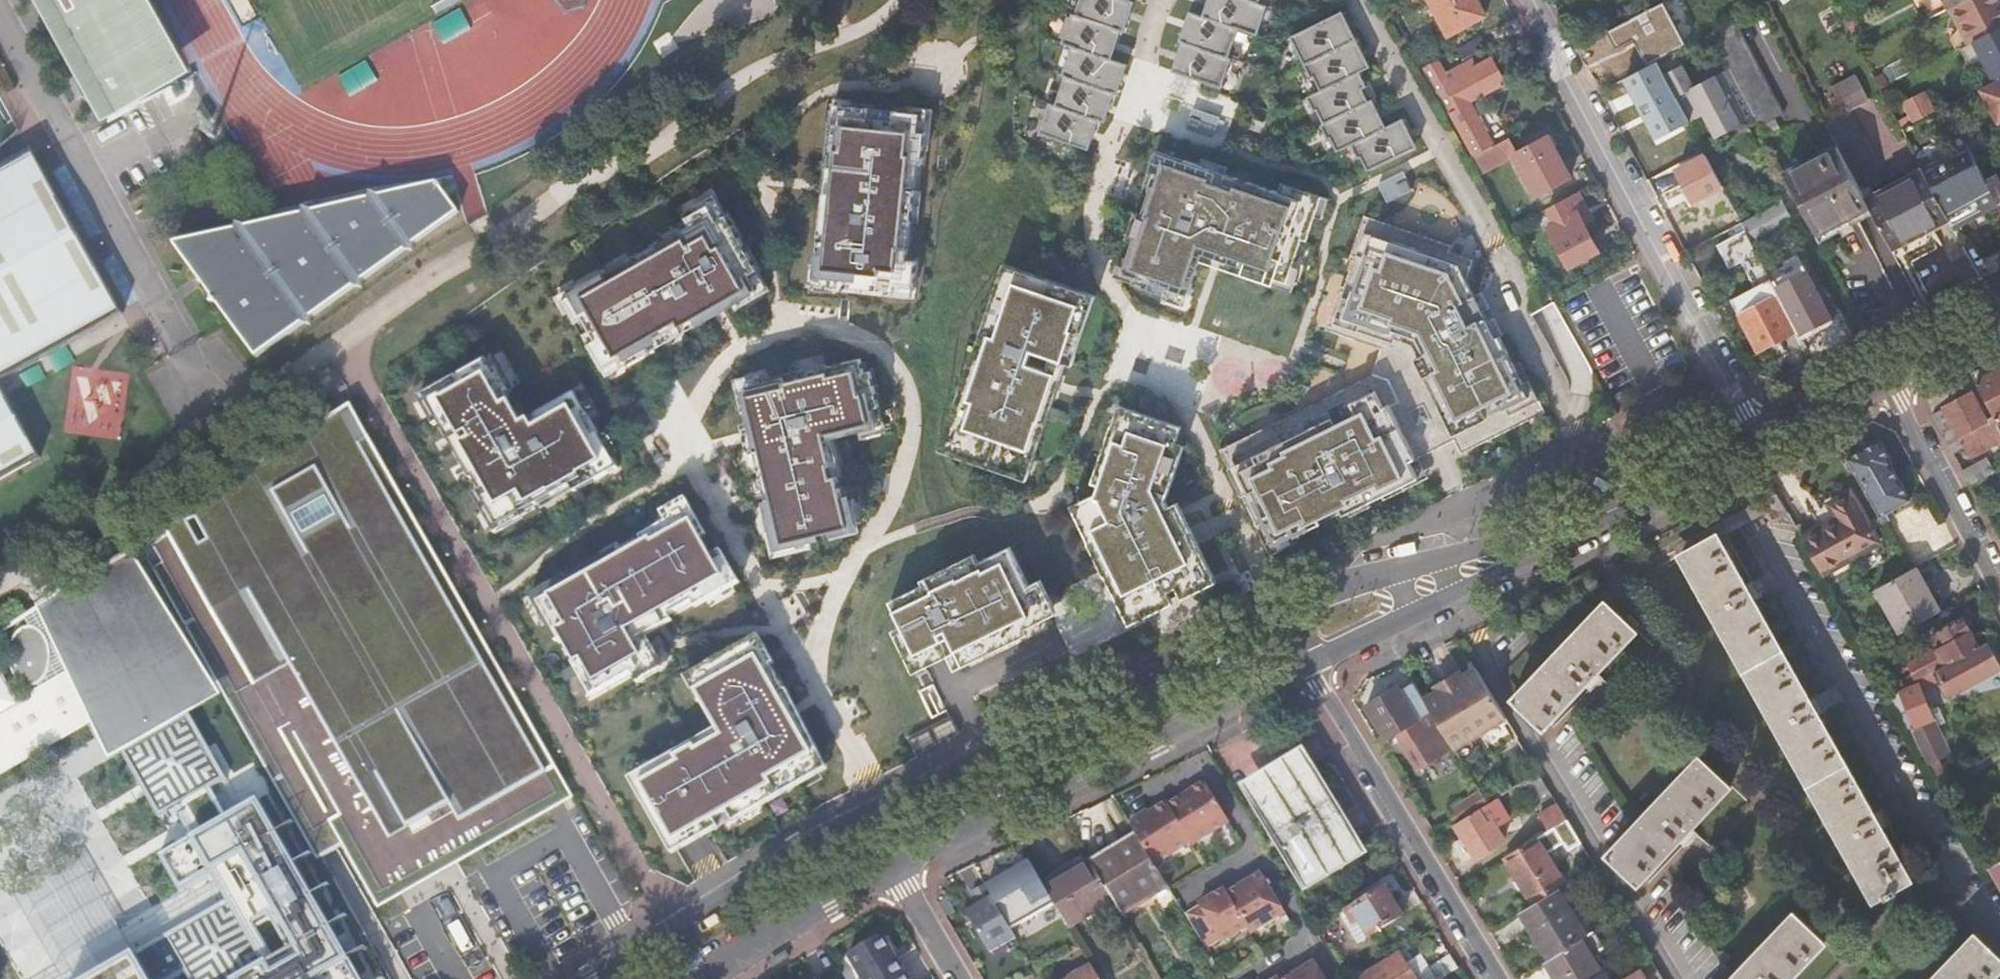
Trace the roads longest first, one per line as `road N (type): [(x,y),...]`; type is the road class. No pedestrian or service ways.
road 1 (secondary): [(1278,611),(967,757),(758,873),(589,978)]
road 2 (residential): [(1731,454),(1999,937)]
road 3 (residential): [(1752,443),(1520,0)]
road 4 (secondary): [(891,866),(1307,662)]
road 5 (residential): [(1672,978),(1449,593)]
road 6 (residential): [(1496,978),(1307,662)]
road 7 (secondary): [(1449,593),(1669,484)]
road 8 (secondary): [(1669,484),(1438,556)]
road 9 (residential): [(1882,384),(1999,593)]
road 10 (secondary): [(696,978),(891,866)]
road 11 (secondary): [(1438,556),(1278,611)]
road 12 (secondary): [(1307,662),(1449,593)]
road 13 (secondary): [(1752,443),(1882,384)]
road 14 (residential): [(961,978),(891,866)]
road 15 (secondary): [(1882,384),(1999,324)]

